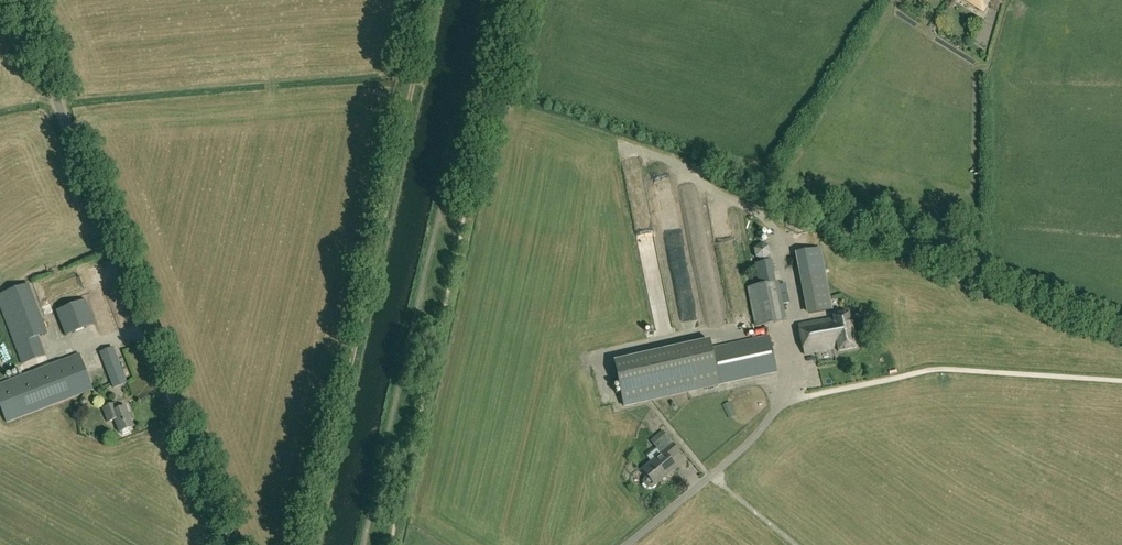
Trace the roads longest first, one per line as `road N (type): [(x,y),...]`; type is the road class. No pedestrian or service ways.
road 1 (unclassified): [(227,544),(17,0)]
road 2 (track): [(430,0),(307,544)]
road 3 (unclassified): [(627,544),(781,405),(803,398)]

